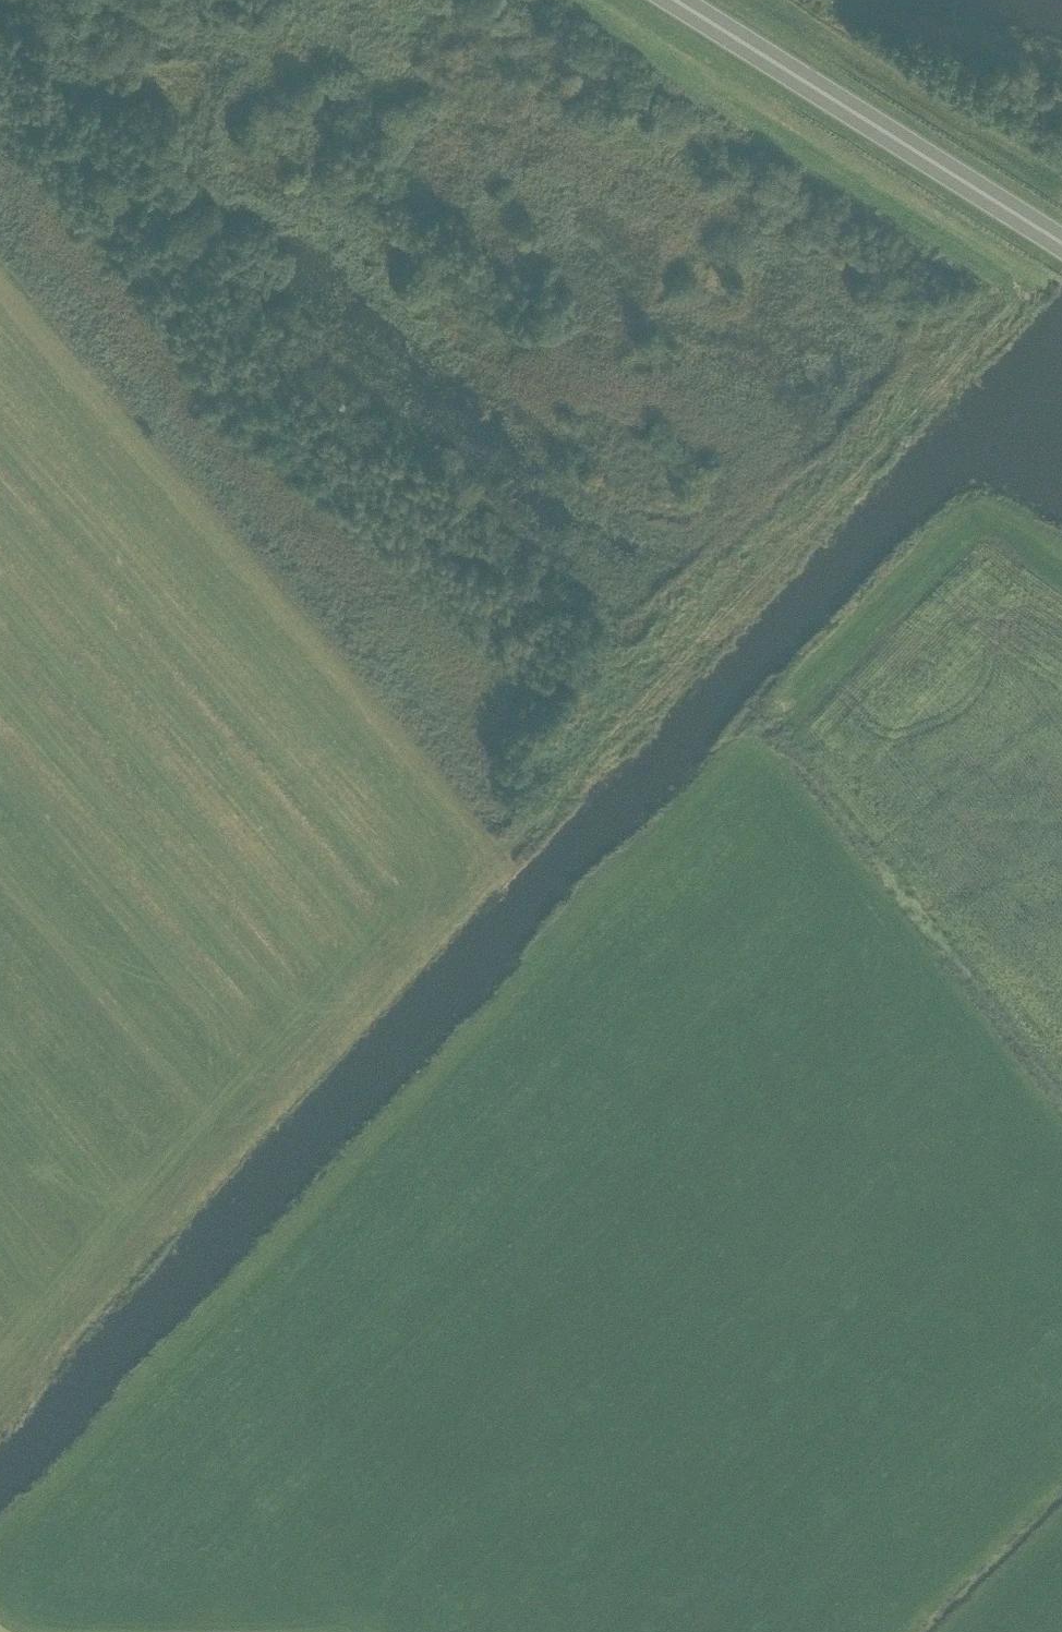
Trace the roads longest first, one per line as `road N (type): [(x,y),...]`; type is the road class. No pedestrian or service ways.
road 1 (trunk): [(1061,244),(675,0)]

